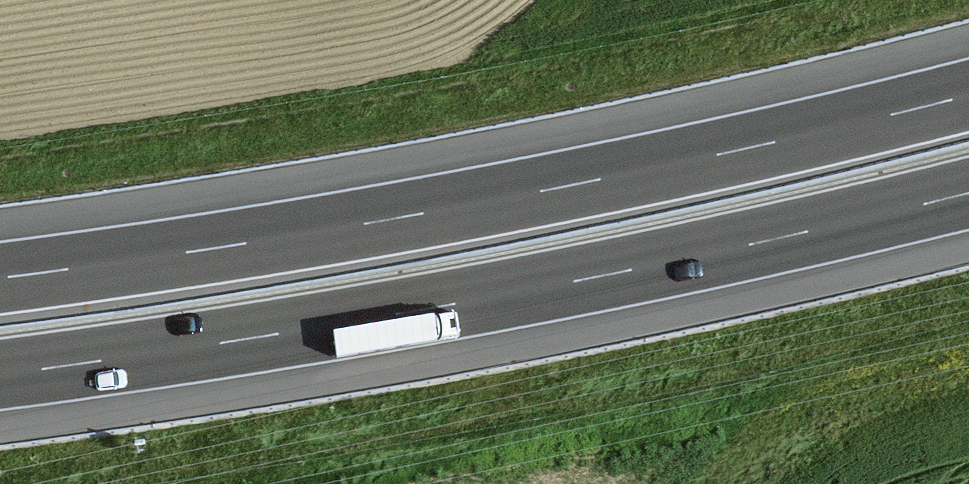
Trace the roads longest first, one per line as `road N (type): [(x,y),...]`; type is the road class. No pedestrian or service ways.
road 1 (motorway): [(968,95),(402,217),(0,278)]
road 2 (motorway): [(0,374),(417,311),(968,192)]

